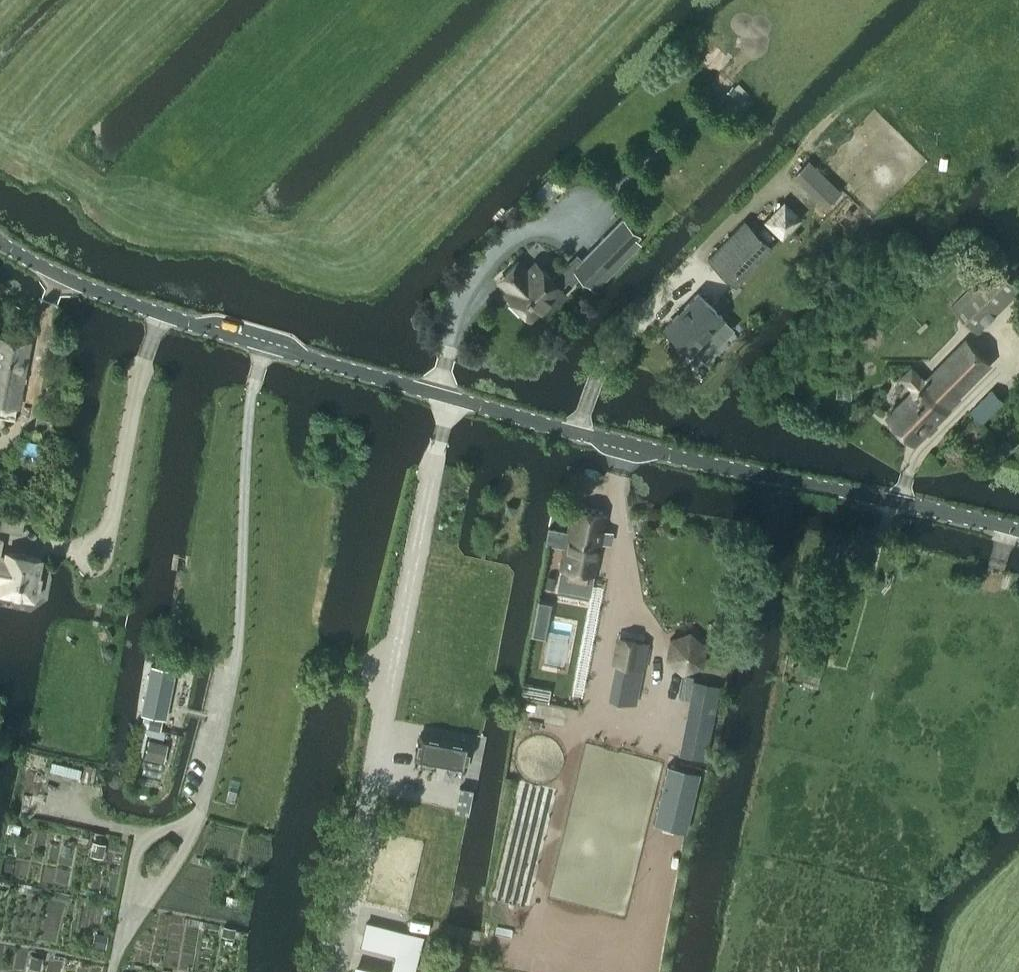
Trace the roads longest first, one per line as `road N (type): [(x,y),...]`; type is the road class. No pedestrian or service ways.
road 1 (tertiary): [(1018,531),(576,433),(265,346),(102,294),(0,242)]
road 2 (track): [(116,971),(194,828),(215,767),(238,642),(251,394),(265,346)]

